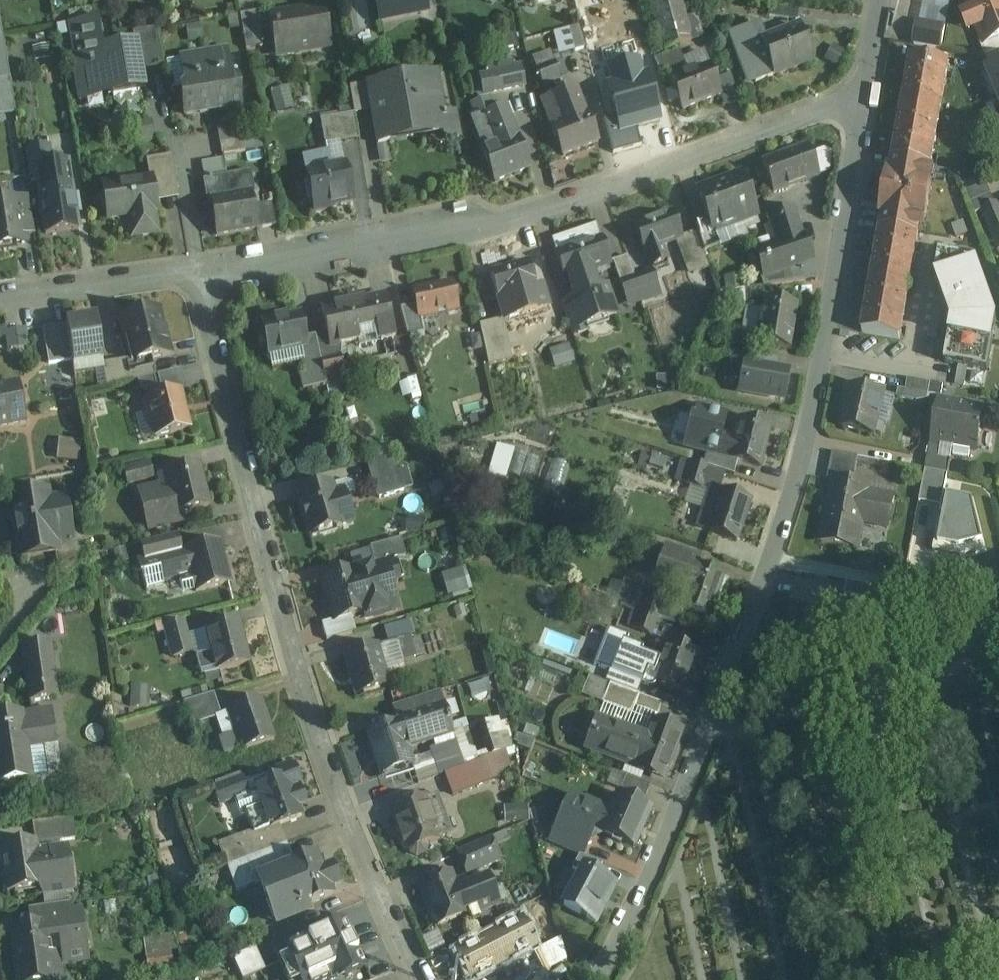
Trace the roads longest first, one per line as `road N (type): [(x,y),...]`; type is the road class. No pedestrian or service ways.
road 1 (residential): [(590,979),(631,911),(680,798),(811,422),(864,91)]
road 2 (residential): [(420,979),(344,813),(270,572),(198,271)]
road 3 (residential): [(864,91),(528,220),(198,271)]
road 4 (residential): [(198,271),(0,297)]

